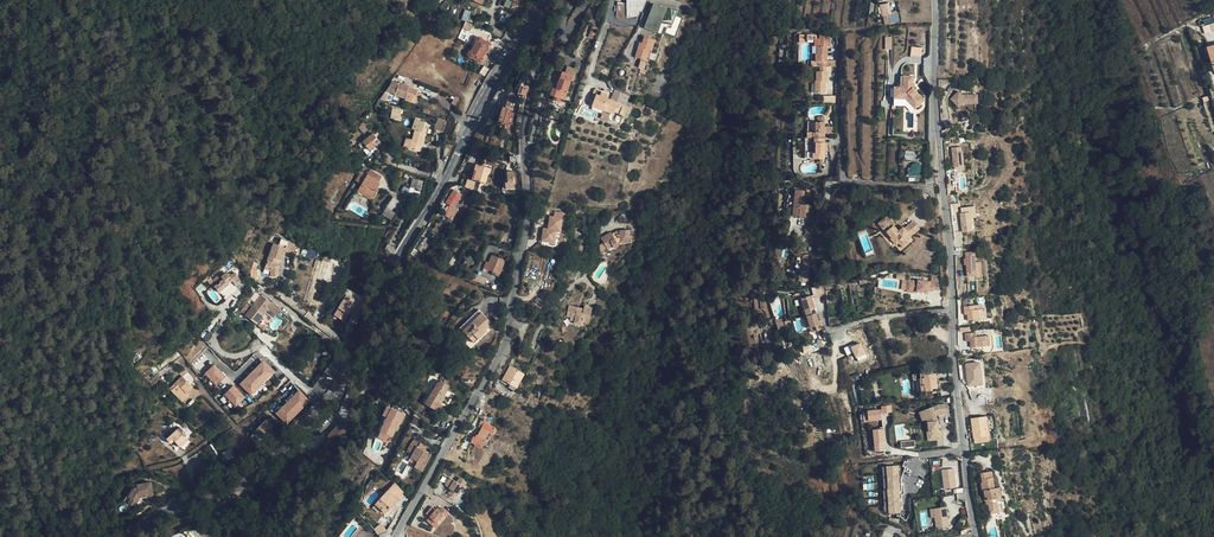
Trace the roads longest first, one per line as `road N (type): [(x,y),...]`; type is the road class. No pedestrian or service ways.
road 1 (unclassified): [(394,536),(504,346),(529,211),(527,101),(558,31)]
road 2 (residential): [(935,0),(957,406),(979,536)]
road 3 (tertiary): [(546,0),(409,234),(350,372),(326,405)]
road 4 (tertiary): [(326,405),(246,486),(169,508),(122,536)]
road 5 (residential): [(315,396),(268,354),(233,376),(207,353)]
road 6 (residential): [(315,396),(342,349),(282,295)]

